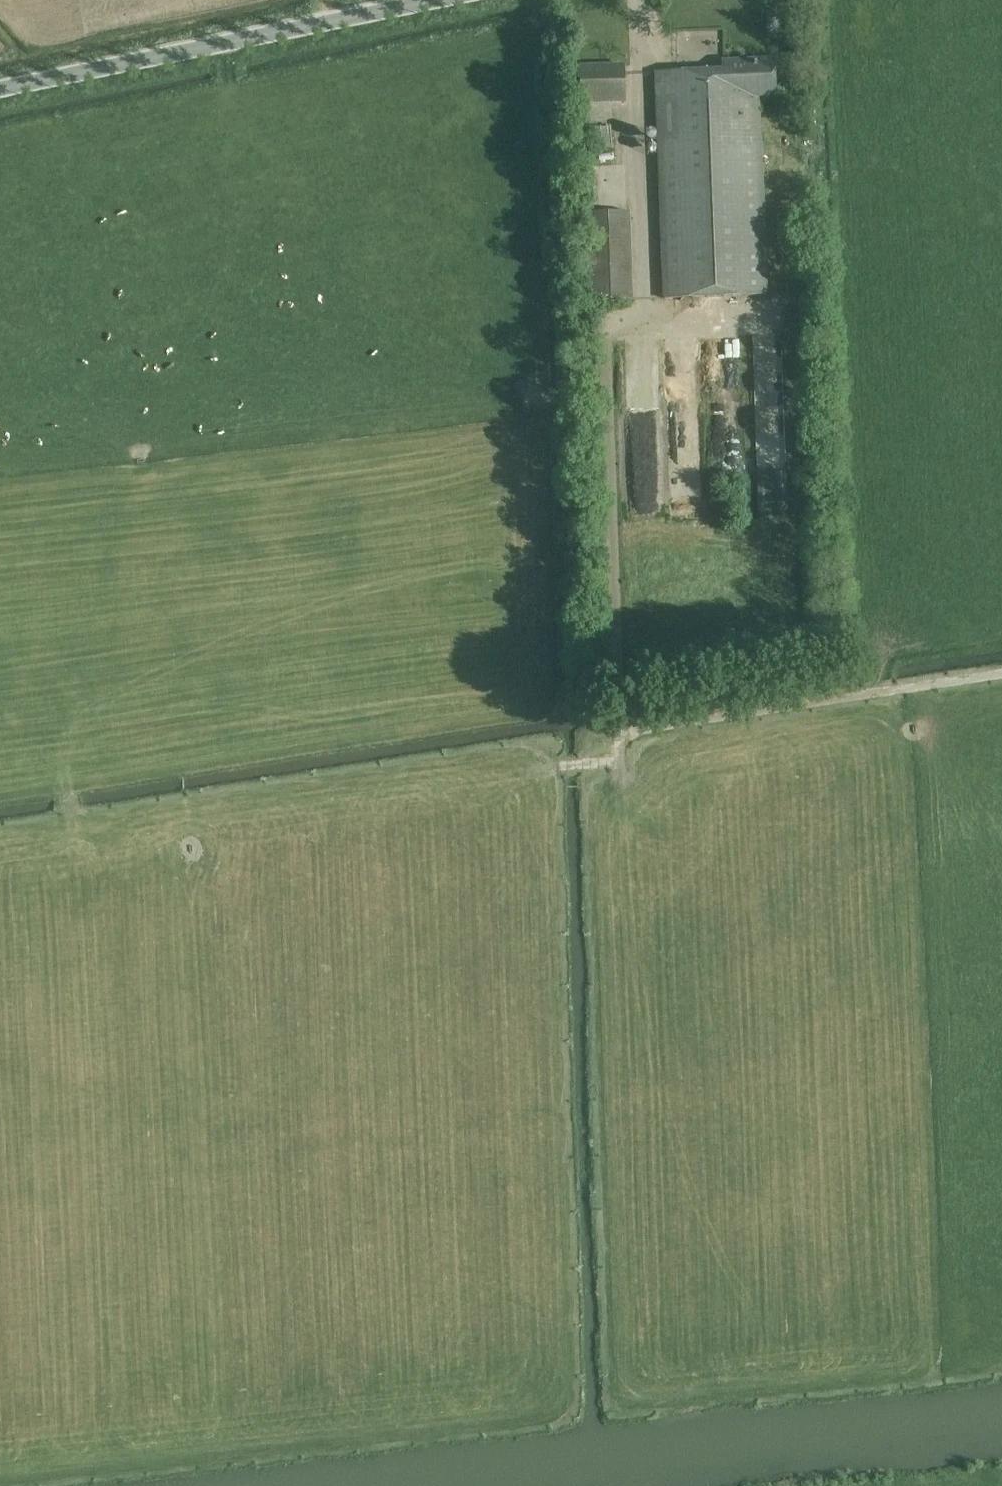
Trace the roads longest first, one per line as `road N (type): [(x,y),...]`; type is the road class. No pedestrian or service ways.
road 1 (unclassified): [(0,93),(446,0)]

